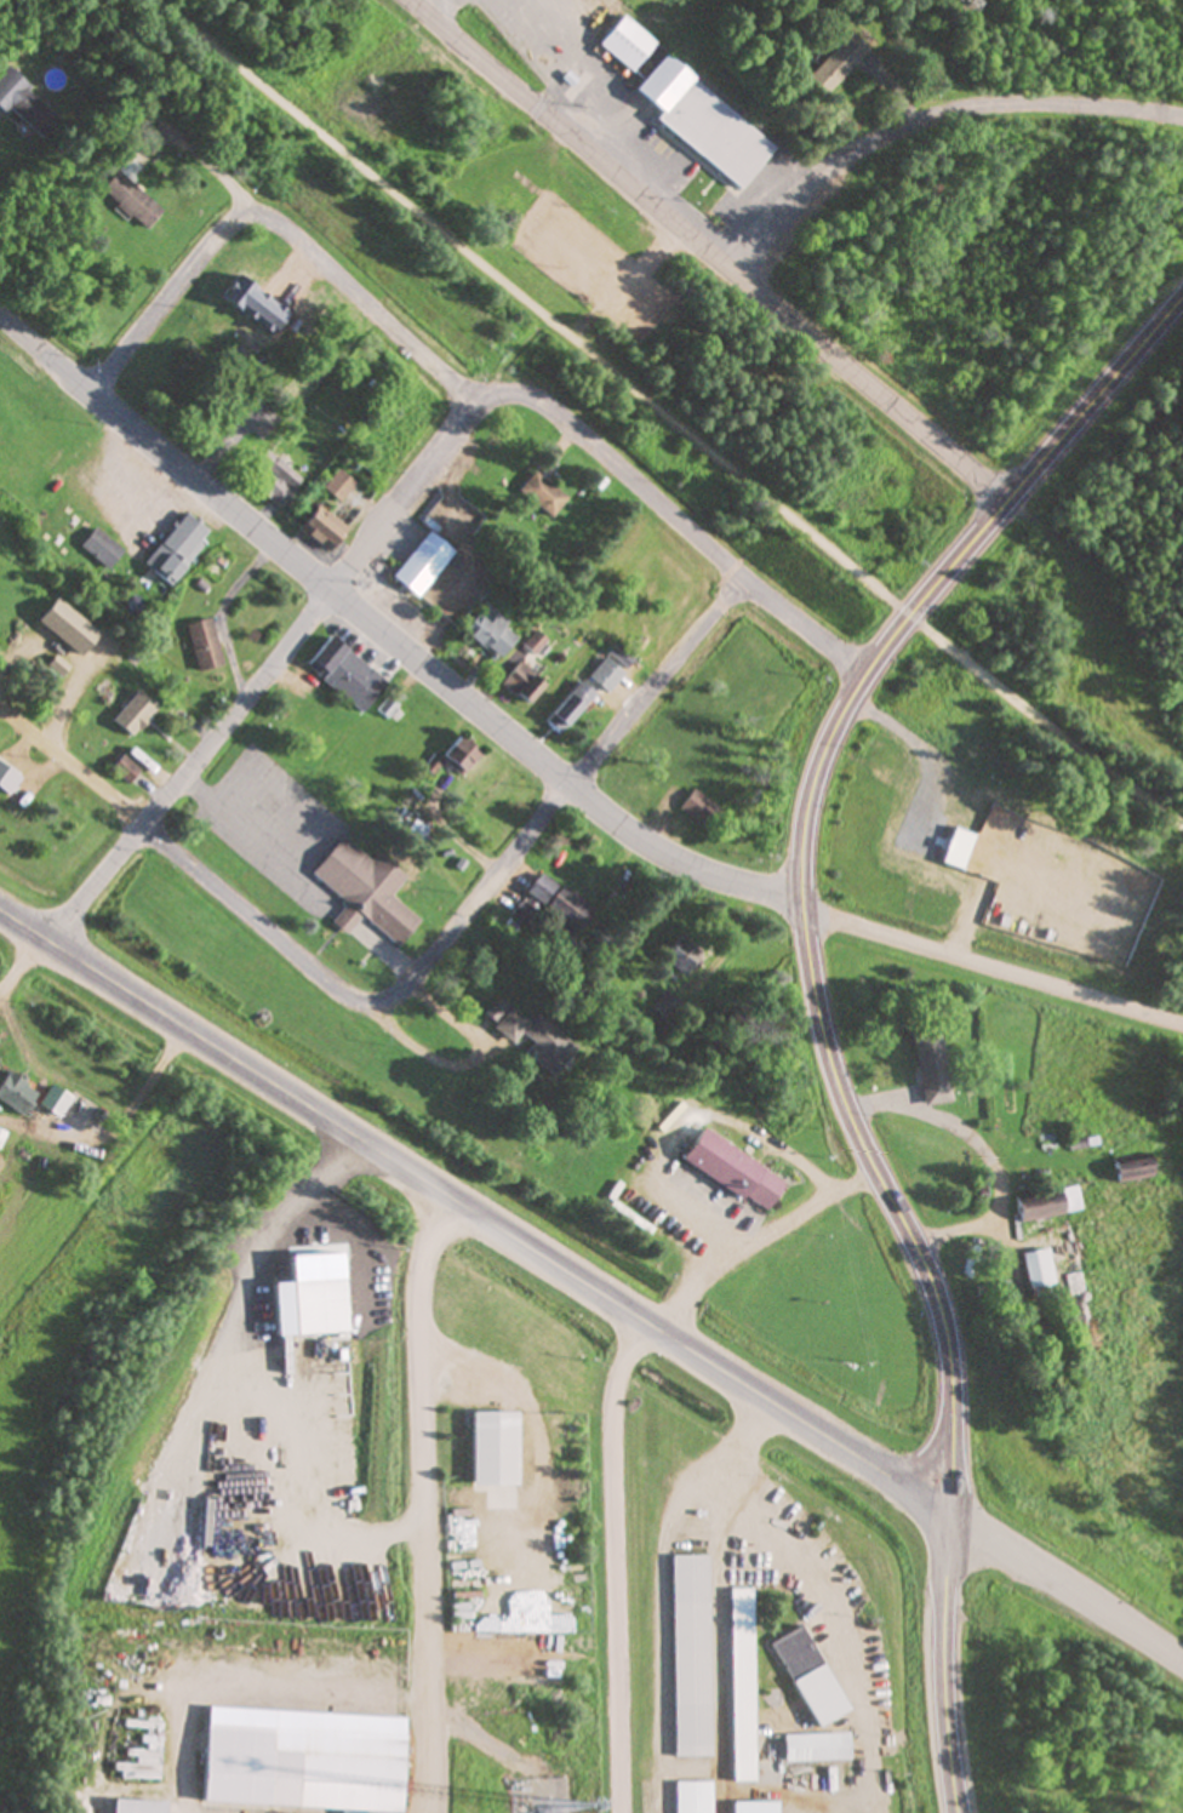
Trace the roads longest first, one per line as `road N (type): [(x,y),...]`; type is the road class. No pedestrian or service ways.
road 1 (tertiary): [(959,1812),(942,1636),(954,1515),(950,1360),(933,1288),(834,1074),(801,909),(800,848),(818,763),(851,692),(1182,296)]
road 2 (residential): [(1182,1025),(741,893),(676,864),(0,315)]
road 3 (residential): [(1182,1664),(0,910)]
road 4 (residential): [(1008,499),(410,0)]
road 5 (residential): [(864,674),(537,400),(463,391),(276,225),(257,218)]
road 6 (residential): [(377,1002),(400,990),(744,572)]
road 7 (residential): [(727,265),(798,193),(873,139),(910,124),(995,103),(1182,119)]
road 8 (residential): [(55,944),(352,565)]
road 9 (residential): [(377,1002),(342,993),(0,712)]
road 10 (residential): [(352,565),(485,393)]
road 11 (residential): [(107,370),(223,233),(257,218)]

